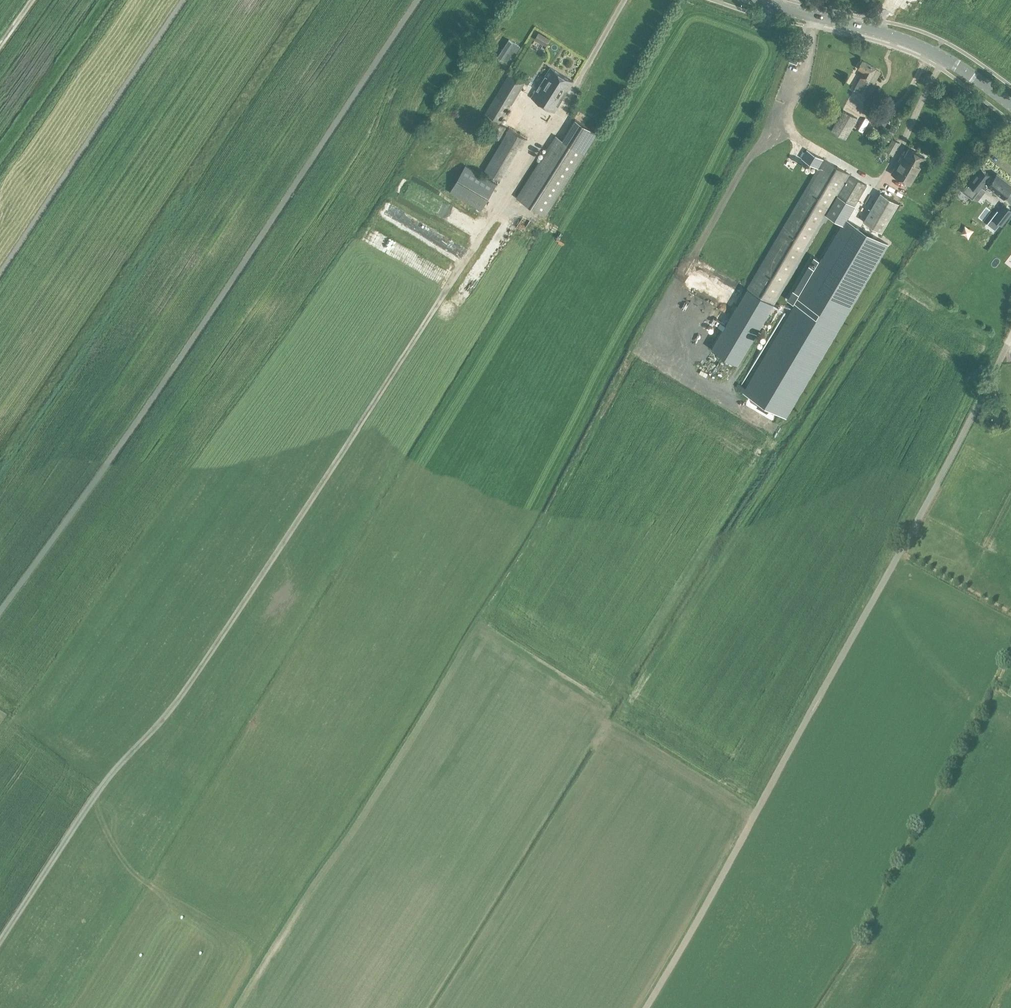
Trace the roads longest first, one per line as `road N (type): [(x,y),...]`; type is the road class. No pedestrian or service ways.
road 1 (secondary): [(1010,105),(918,45),(756,0)]

